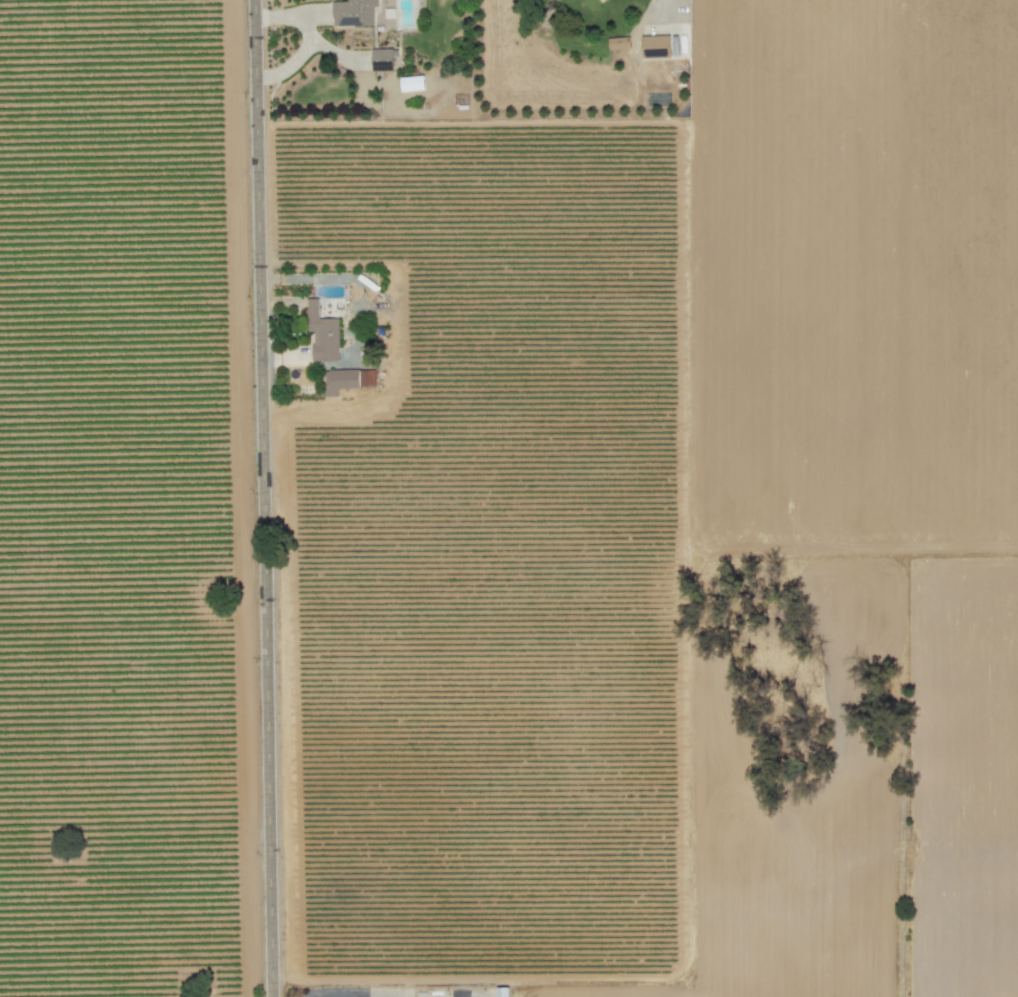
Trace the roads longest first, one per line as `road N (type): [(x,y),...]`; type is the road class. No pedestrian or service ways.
road 1 (residential): [(270,996),(252,231),(255,0)]

